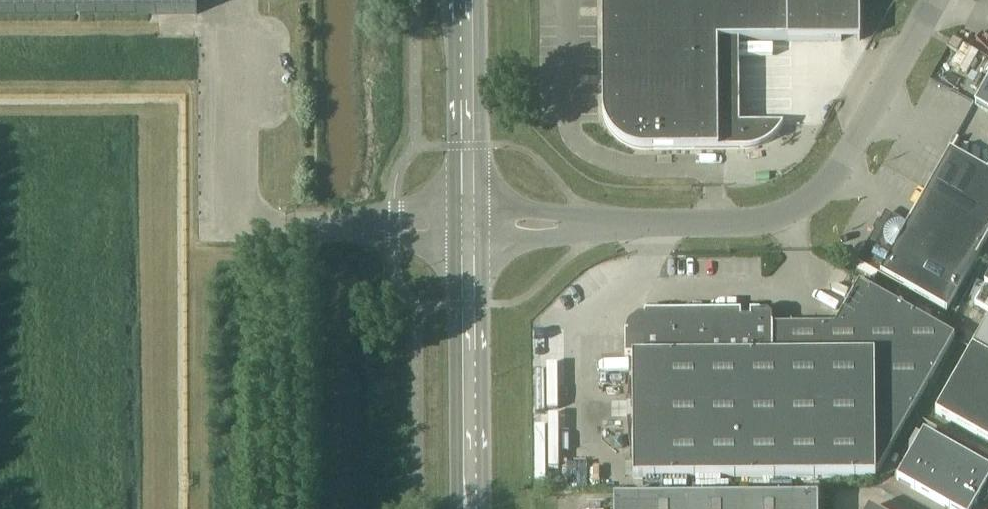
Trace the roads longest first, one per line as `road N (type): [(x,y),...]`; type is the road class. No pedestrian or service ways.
road 1 (track): [(183,508),(181,96),(0,97)]
road 2 (unclassified): [(935,0),(816,194),(750,222),(626,224)]
road 3 (tertiary): [(471,508),(469,237)]
road 4 (tertiary): [(468,211),(466,0)]

